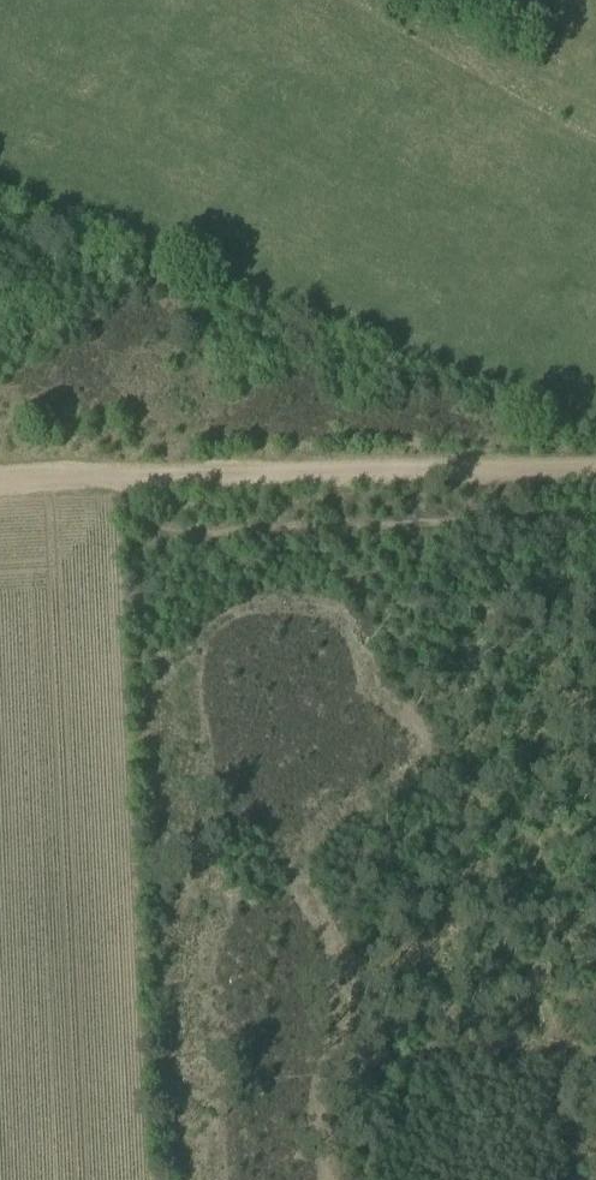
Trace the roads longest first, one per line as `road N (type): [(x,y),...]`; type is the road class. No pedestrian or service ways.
road 1 (track): [(119,477),(595,469)]

